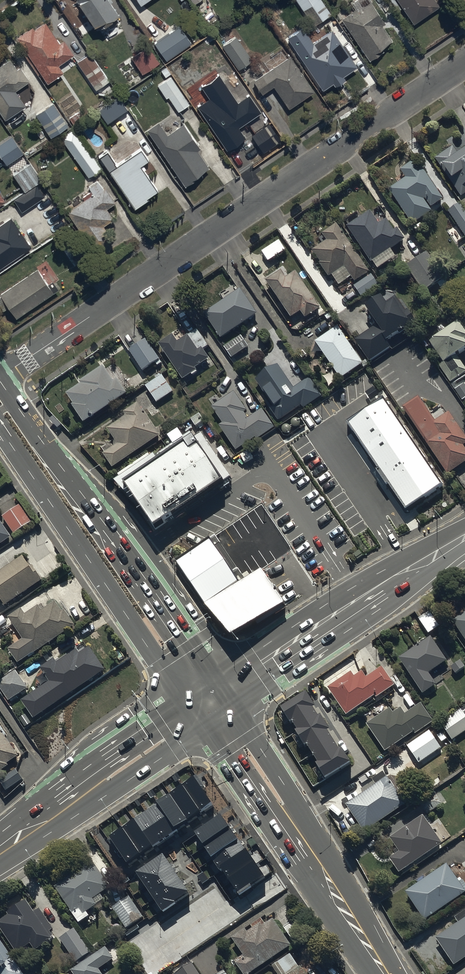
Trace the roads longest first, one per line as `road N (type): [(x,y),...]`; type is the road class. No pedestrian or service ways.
road 1 (residential): [(0,376),(464,64)]
road 2 (primary): [(0,381),(221,689)]
road 3 (primary): [(190,708),(0,429)]
road 4 (primary): [(221,689),(321,846),(387,973)]
road 5 (primary): [(381,973),(345,936),(190,708)]
road 6 (secondary): [(221,689),(464,537)]
road 7 (secondary): [(0,851),(190,708)]

